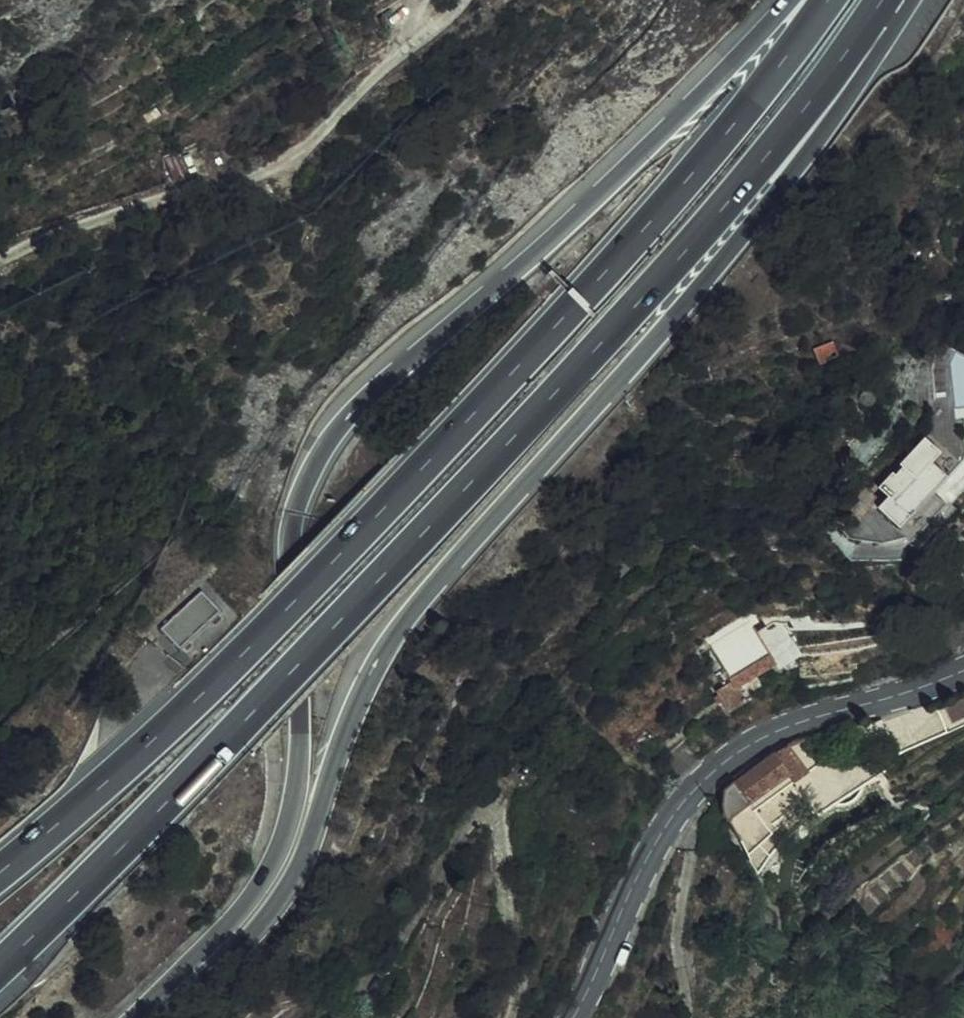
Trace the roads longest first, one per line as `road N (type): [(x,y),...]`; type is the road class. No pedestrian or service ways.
road 1 (motorway): [(0,968),(447,513),(710,222),(885,0)]
road 2 (motorway): [(206,962),(259,924),(305,860),(357,700),(400,626),(702,285),(812,150),(909,0)]
road 3 (motorway): [(830,0),(727,133),(569,314),(331,569),(211,688),(0,870)]
road 4 (motorway): [(789,0),(542,243),(377,385),(335,435),(295,530),(300,738),(291,818),(273,864),(206,962)]
road 5 (secondary): [(571,1017),(649,854),(698,783),(749,746),(819,714),(911,692),(963,668)]
road 6 (track): [(0,261),(67,229),(227,184),(286,157),(460,0)]

